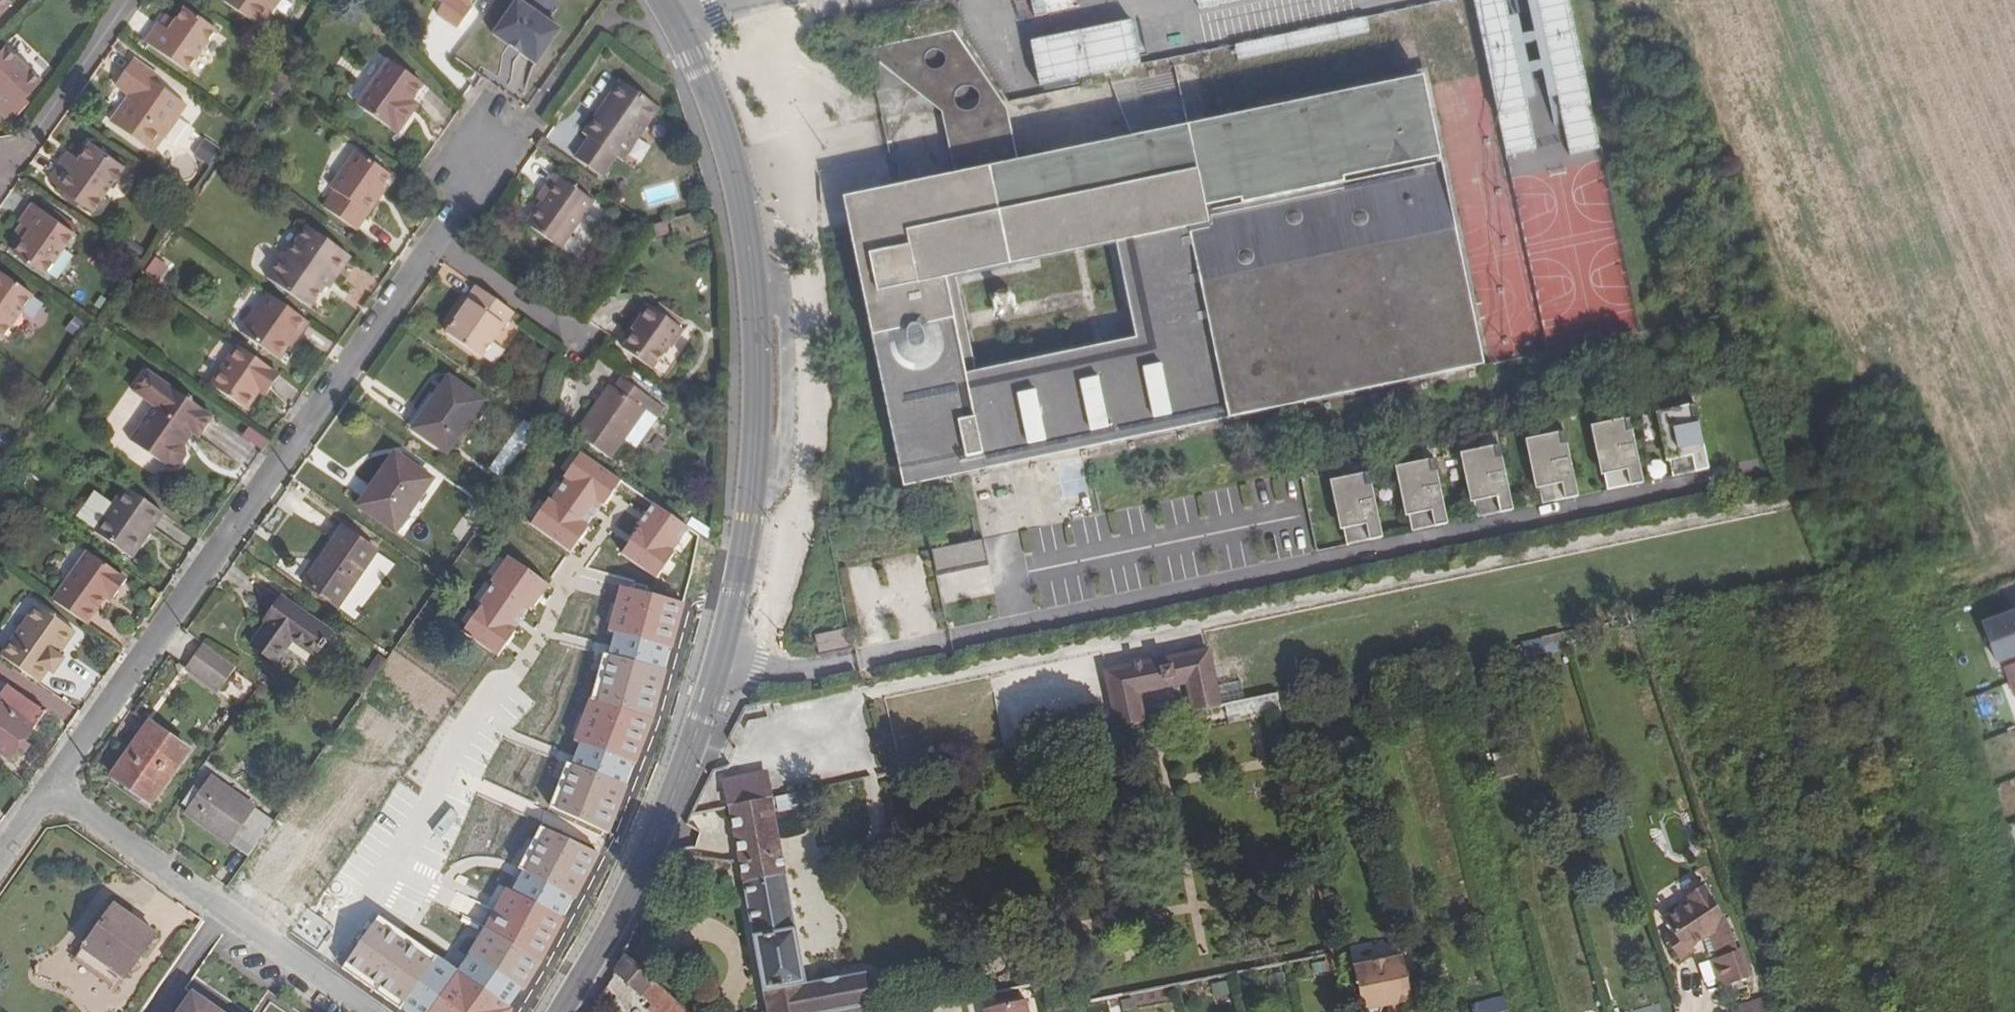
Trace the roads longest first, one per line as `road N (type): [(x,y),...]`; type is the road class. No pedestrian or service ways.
road 1 (tertiary): [(561,1011),(674,794),(723,656),(751,492),(756,340),(738,185),(697,66),(661,0)]
road 2 (residential): [(504,142),(45,795)]
road 3 (residential): [(365,1011),(45,795)]
road 4 (residential): [(128,0),(0,170)]

